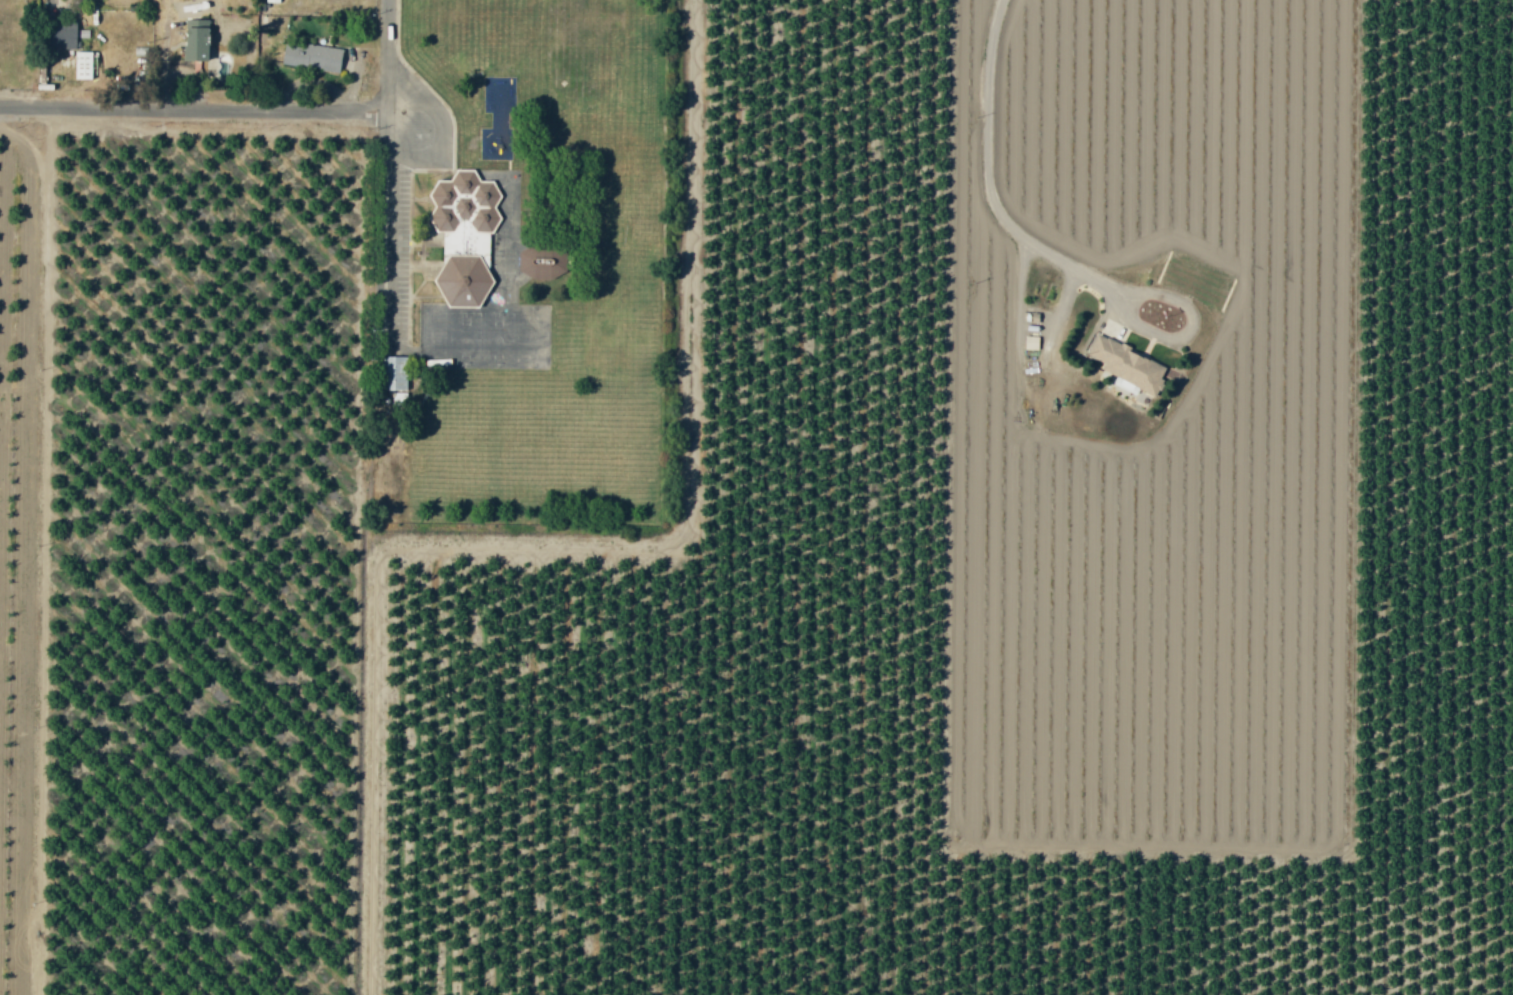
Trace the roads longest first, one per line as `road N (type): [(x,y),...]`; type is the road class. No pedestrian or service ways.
road 1 (residential): [(393,109),(0,108)]
road 2 (residential): [(396,0),(393,141)]

